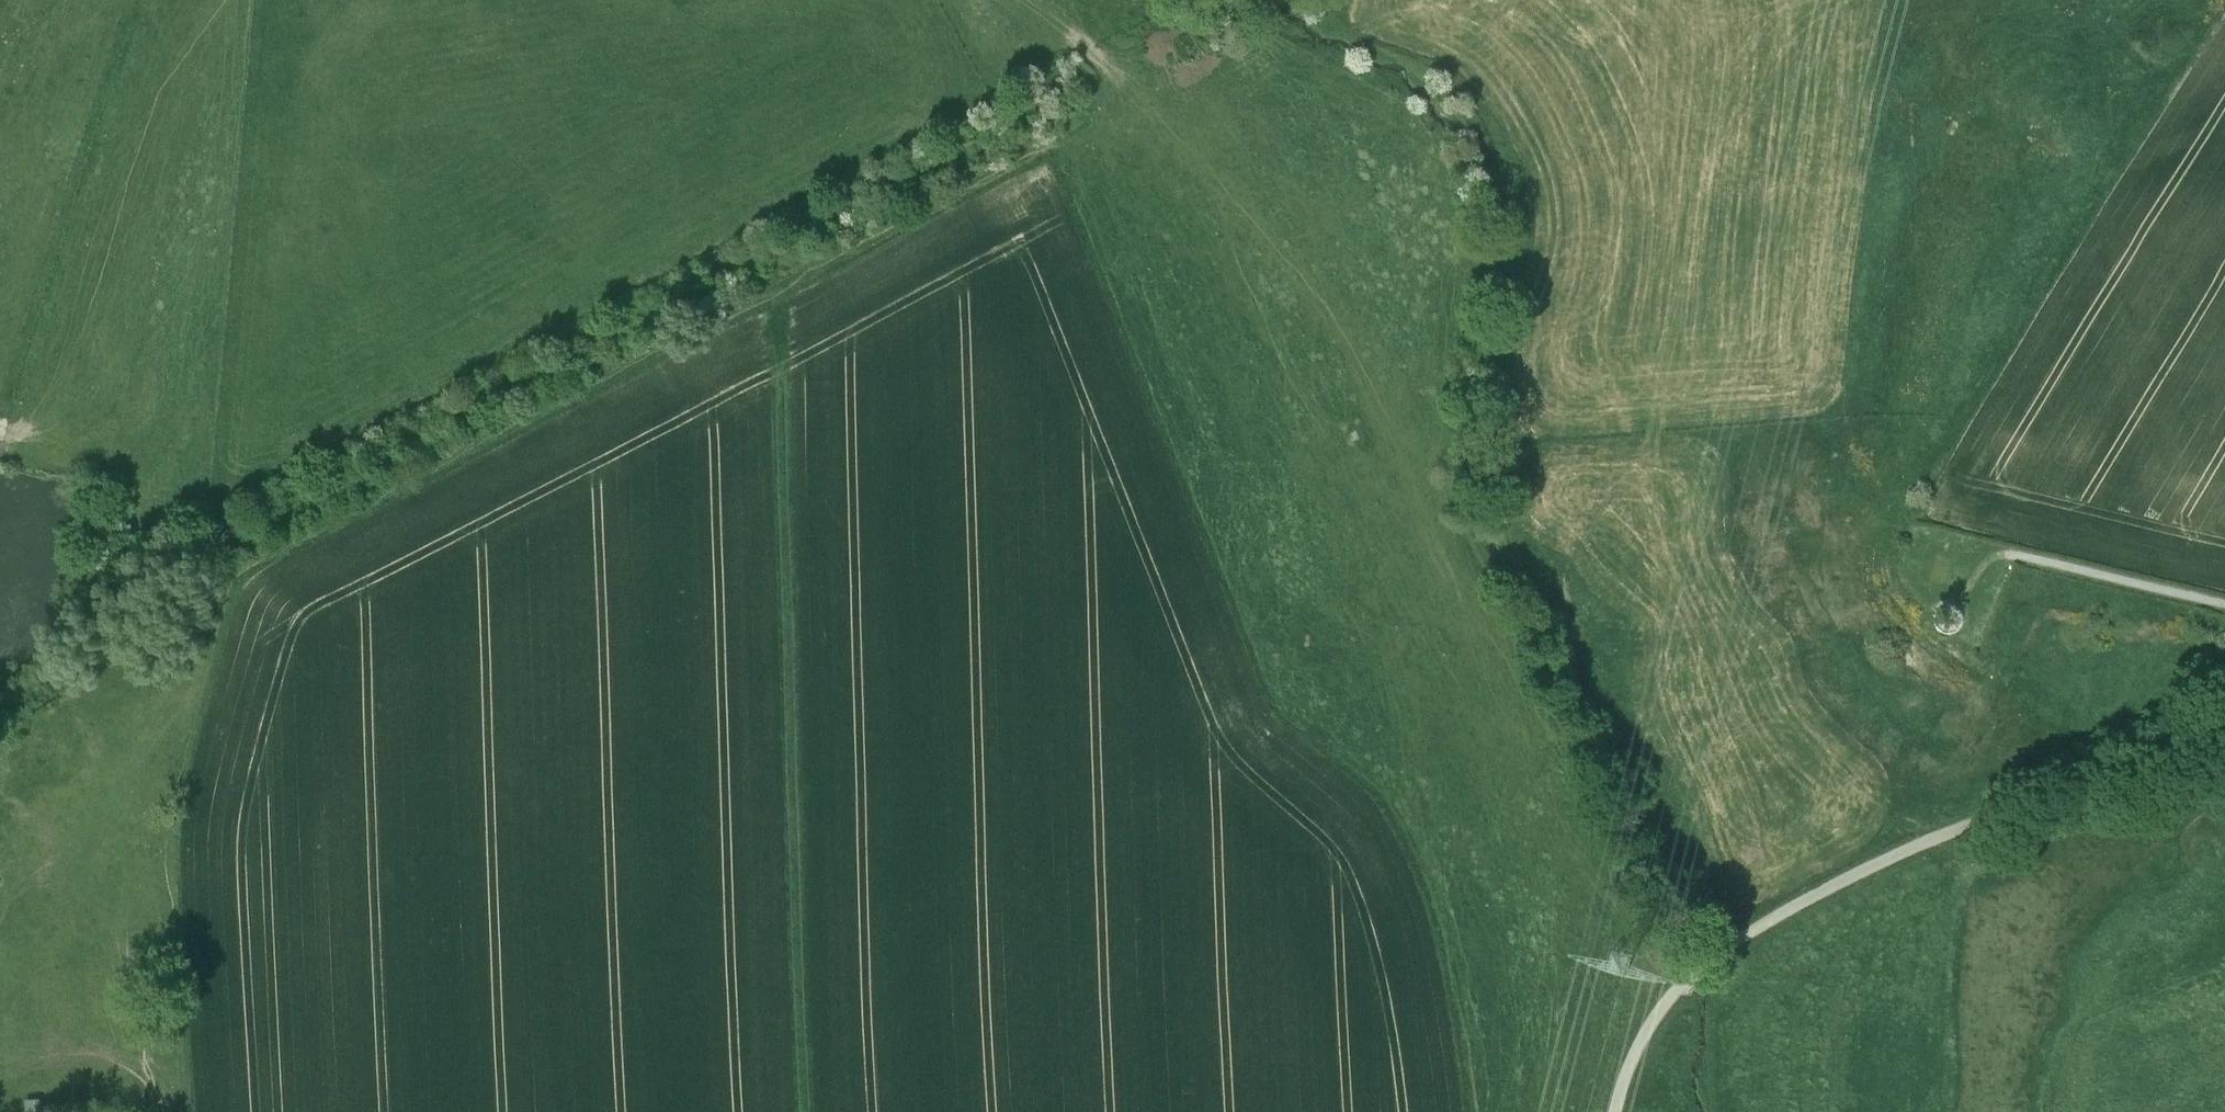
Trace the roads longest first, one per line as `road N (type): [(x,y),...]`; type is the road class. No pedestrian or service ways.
road 1 (track): [(778,304),(804,1111)]
road 2 (track): [(2224,721),(2121,777),(1882,864),(1744,937),(1680,988),(1651,1023),(1615,1111)]

